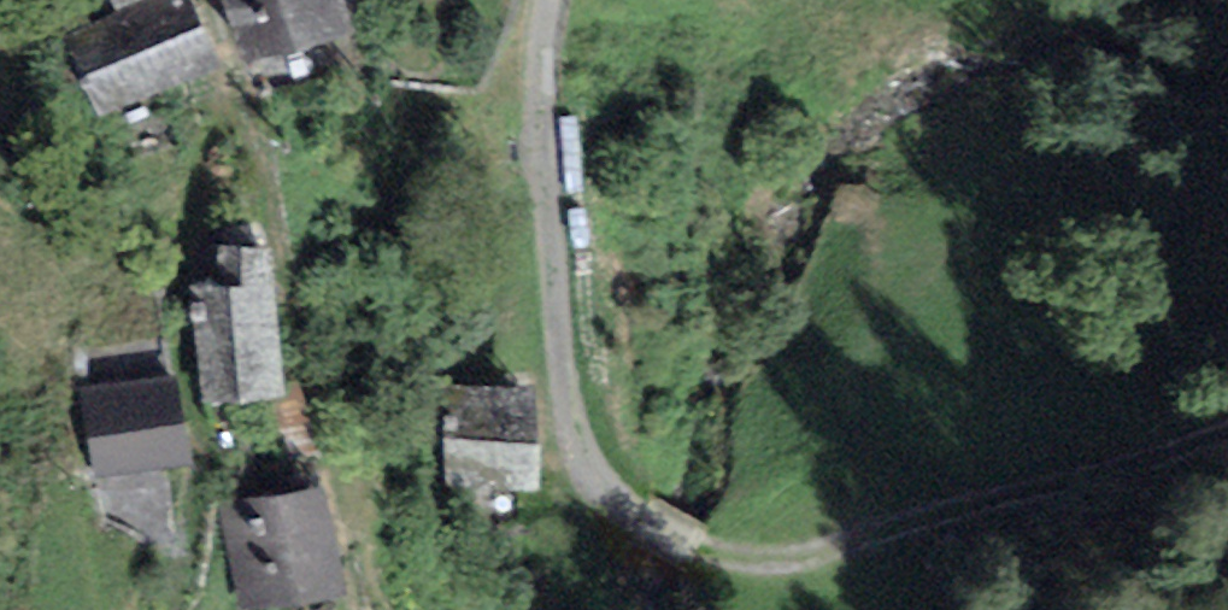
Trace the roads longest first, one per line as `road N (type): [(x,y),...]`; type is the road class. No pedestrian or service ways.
road 1 (unclassified): [(742,559),(684,546),(624,508),(575,443),(555,353),(538,88),(550,0)]
road 2 (track): [(742,559),(833,545),(1227,435)]

